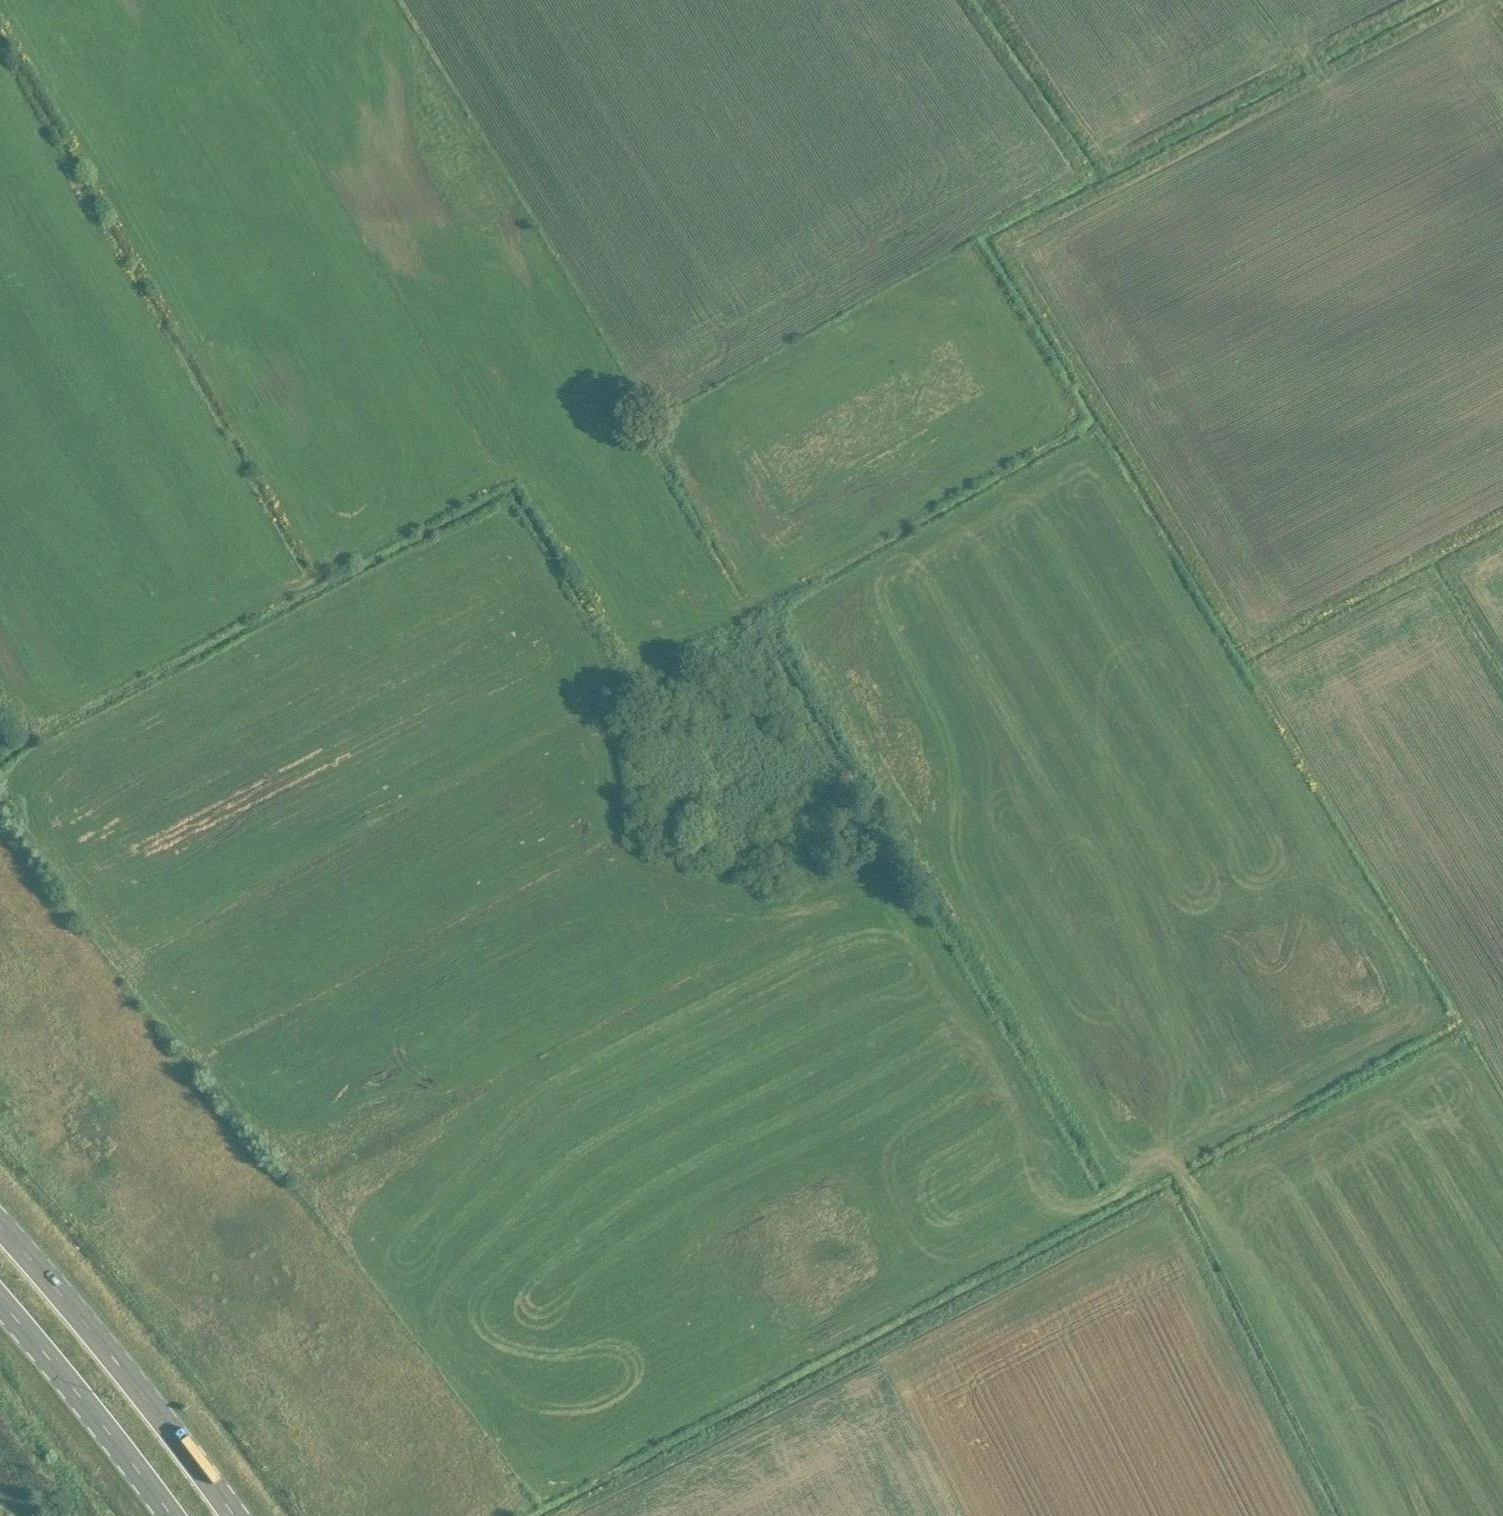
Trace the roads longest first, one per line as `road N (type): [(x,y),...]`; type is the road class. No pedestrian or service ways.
road 1 (track): [(0,888),(199,1248),(273,1359)]
road 2 (primary): [(237,1515),(151,1396),(0,1230)]
road 3 (primary): [(0,1310),(160,1515)]

